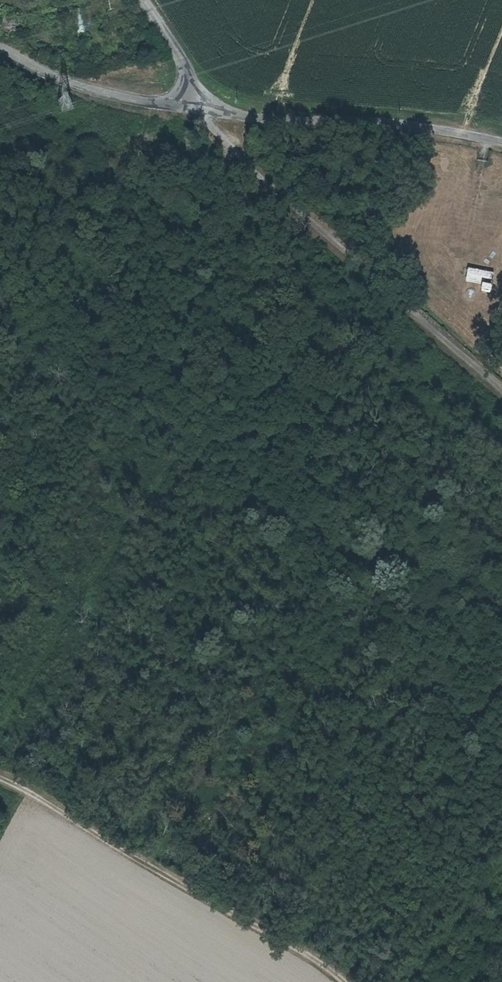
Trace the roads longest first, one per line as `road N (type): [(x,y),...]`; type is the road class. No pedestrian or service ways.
road 1 (track): [(0,735),(262,329),(352,416),(381,424),(474,523),(501,531)]
road 2 (unclassified): [(205,100),(236,160),(501,403)]
road 3 (track): [(0,782),(348,981)]
road 4 (unclassified): [(501,144),(205,100)]
road 5 (unclassified): [(205,100),(94,80),(0,42)]
road 6 (unclassified): [(136,0),(205,100)]

